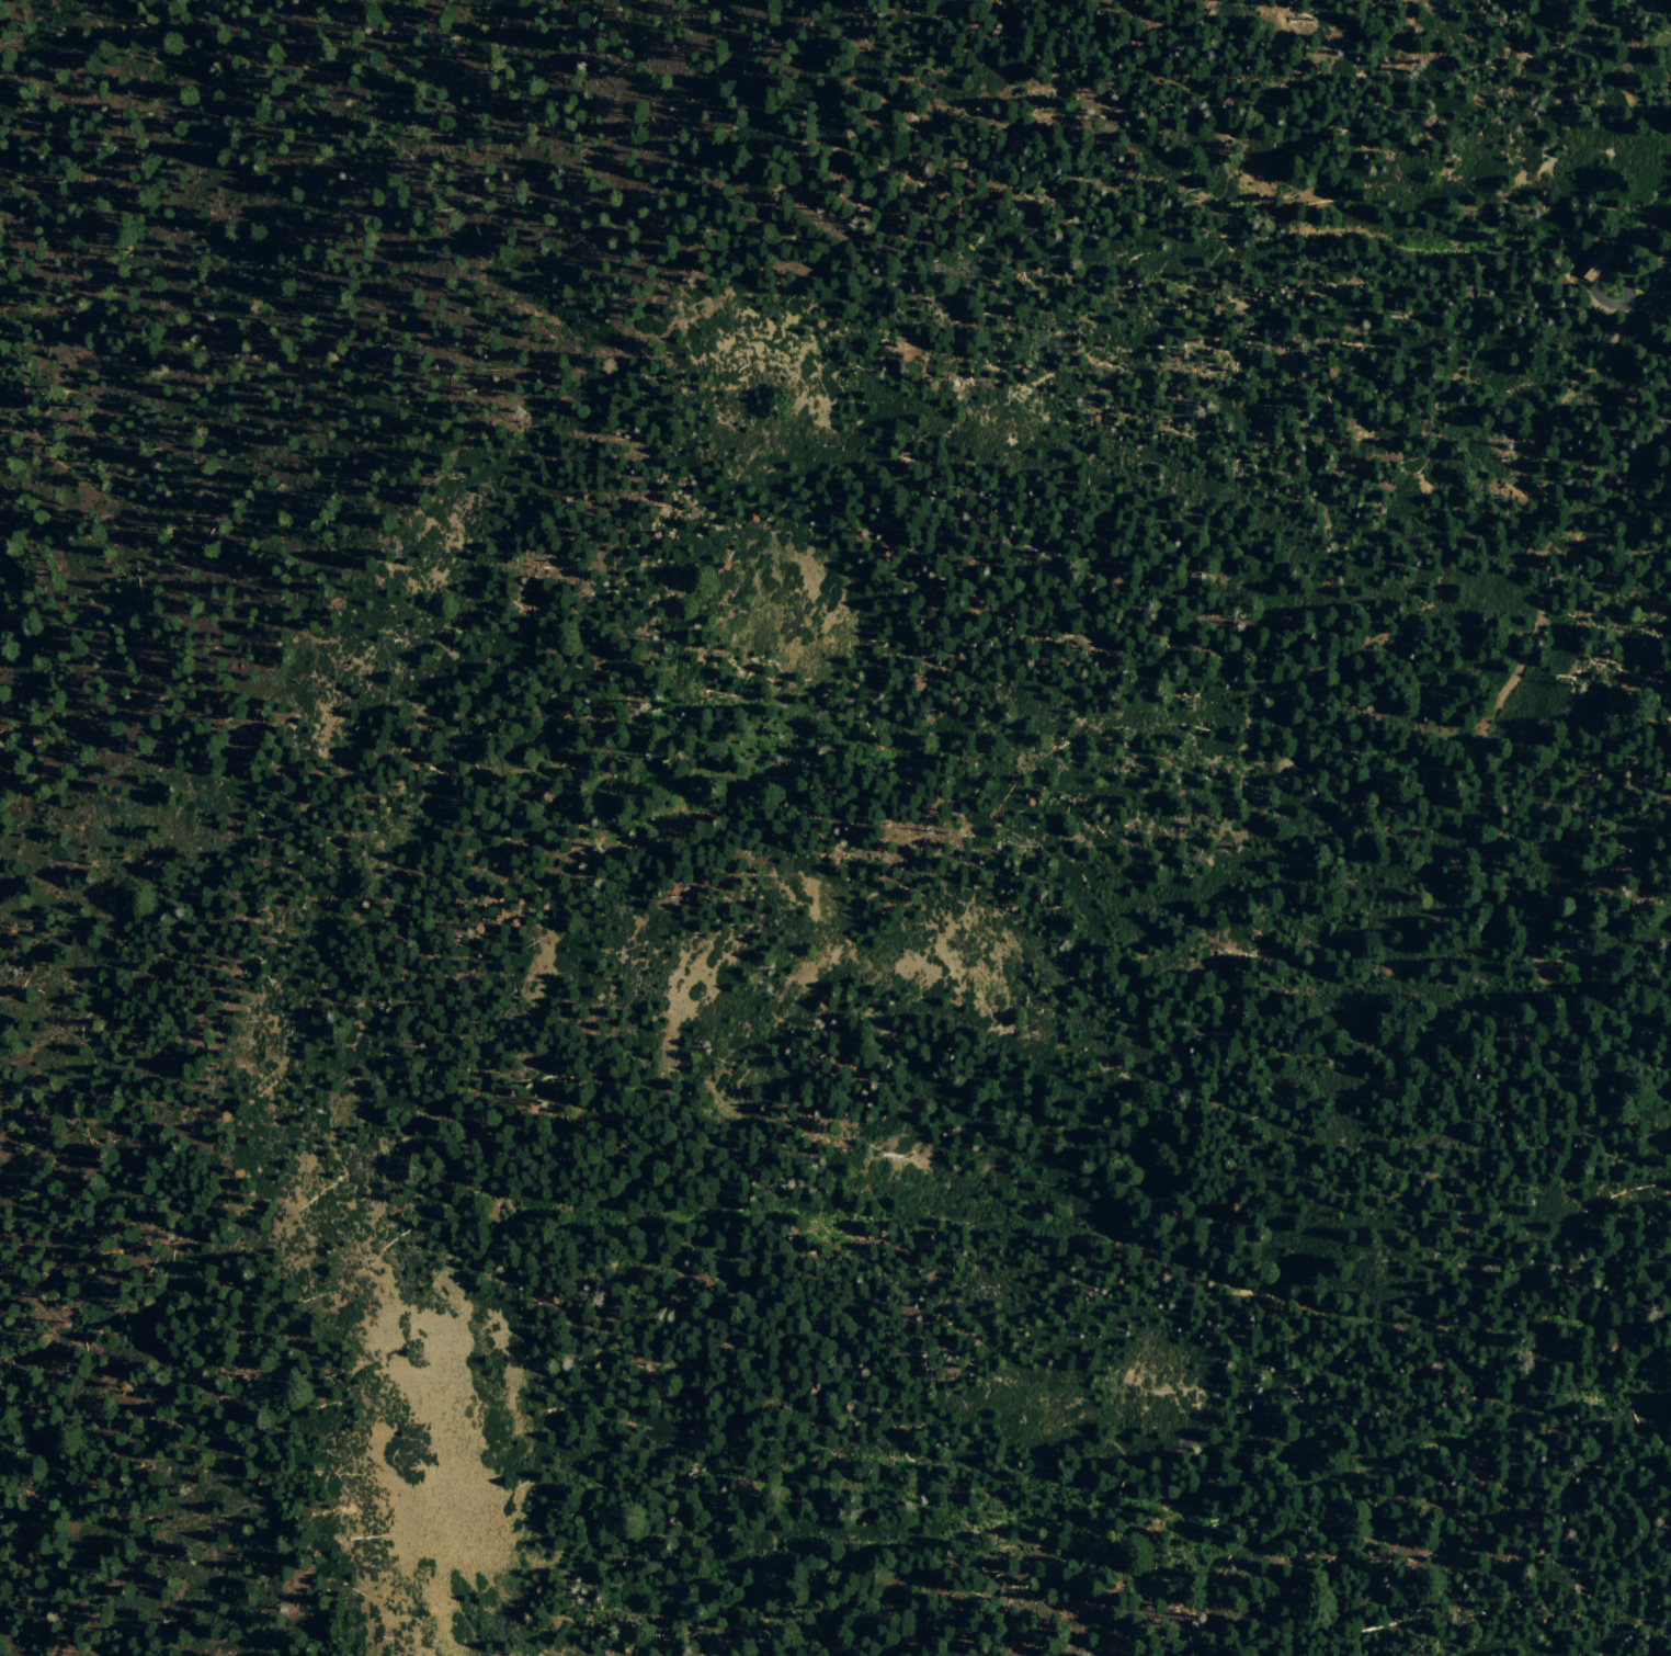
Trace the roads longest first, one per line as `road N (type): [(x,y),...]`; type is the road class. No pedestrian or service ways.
road 1 (track): [(1537,961),(1479,858),(1471,805),(1477,756),(1487,717),(1527,672),(1561,575),(1564,524),(1543,441),(1555,409),(1605,355),(1629,299)]

